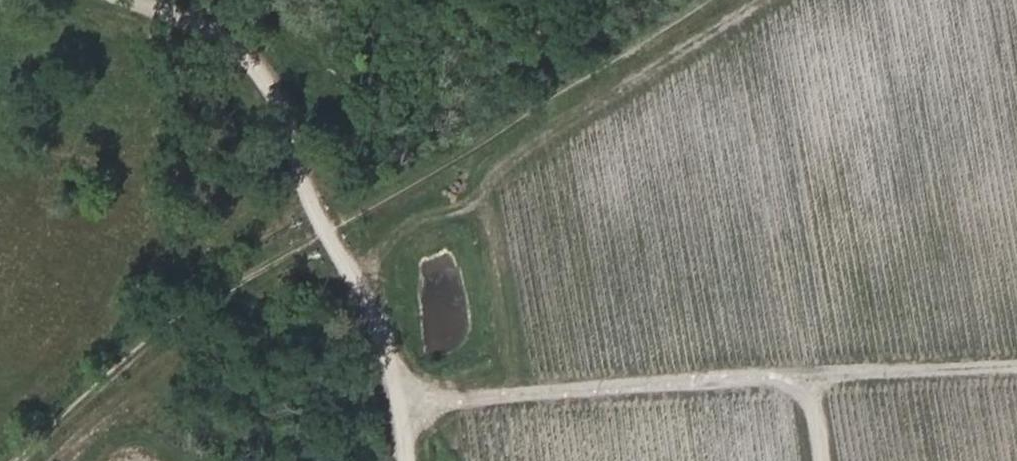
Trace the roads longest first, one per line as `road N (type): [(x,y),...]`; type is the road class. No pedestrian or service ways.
road 1 (track): [(661,0),(325,210),(44,460)]
road 2 (track): [(405,460),(375,230),(741,0)]
road 3 (track): [(398,403),(1016,374)]

